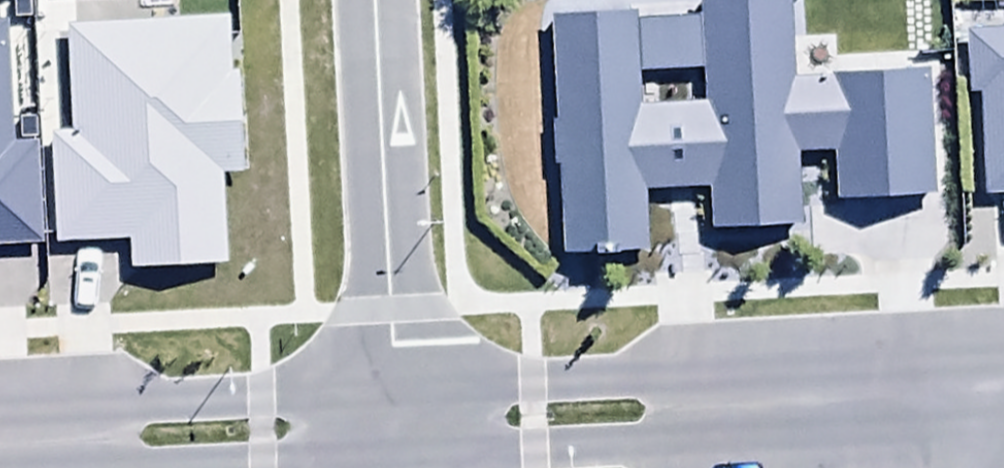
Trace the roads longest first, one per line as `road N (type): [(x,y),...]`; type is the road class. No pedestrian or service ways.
road 1 (residential): [(392,388),(1003,355)]
road 2 (residential): [(1003,427),(396,458)]
road 3 (residential): [(0,408),(392,388)]
road 4 (residential): [(392,388),(372,0)]
road 5 (residential): [(396,458),(236,467)]

